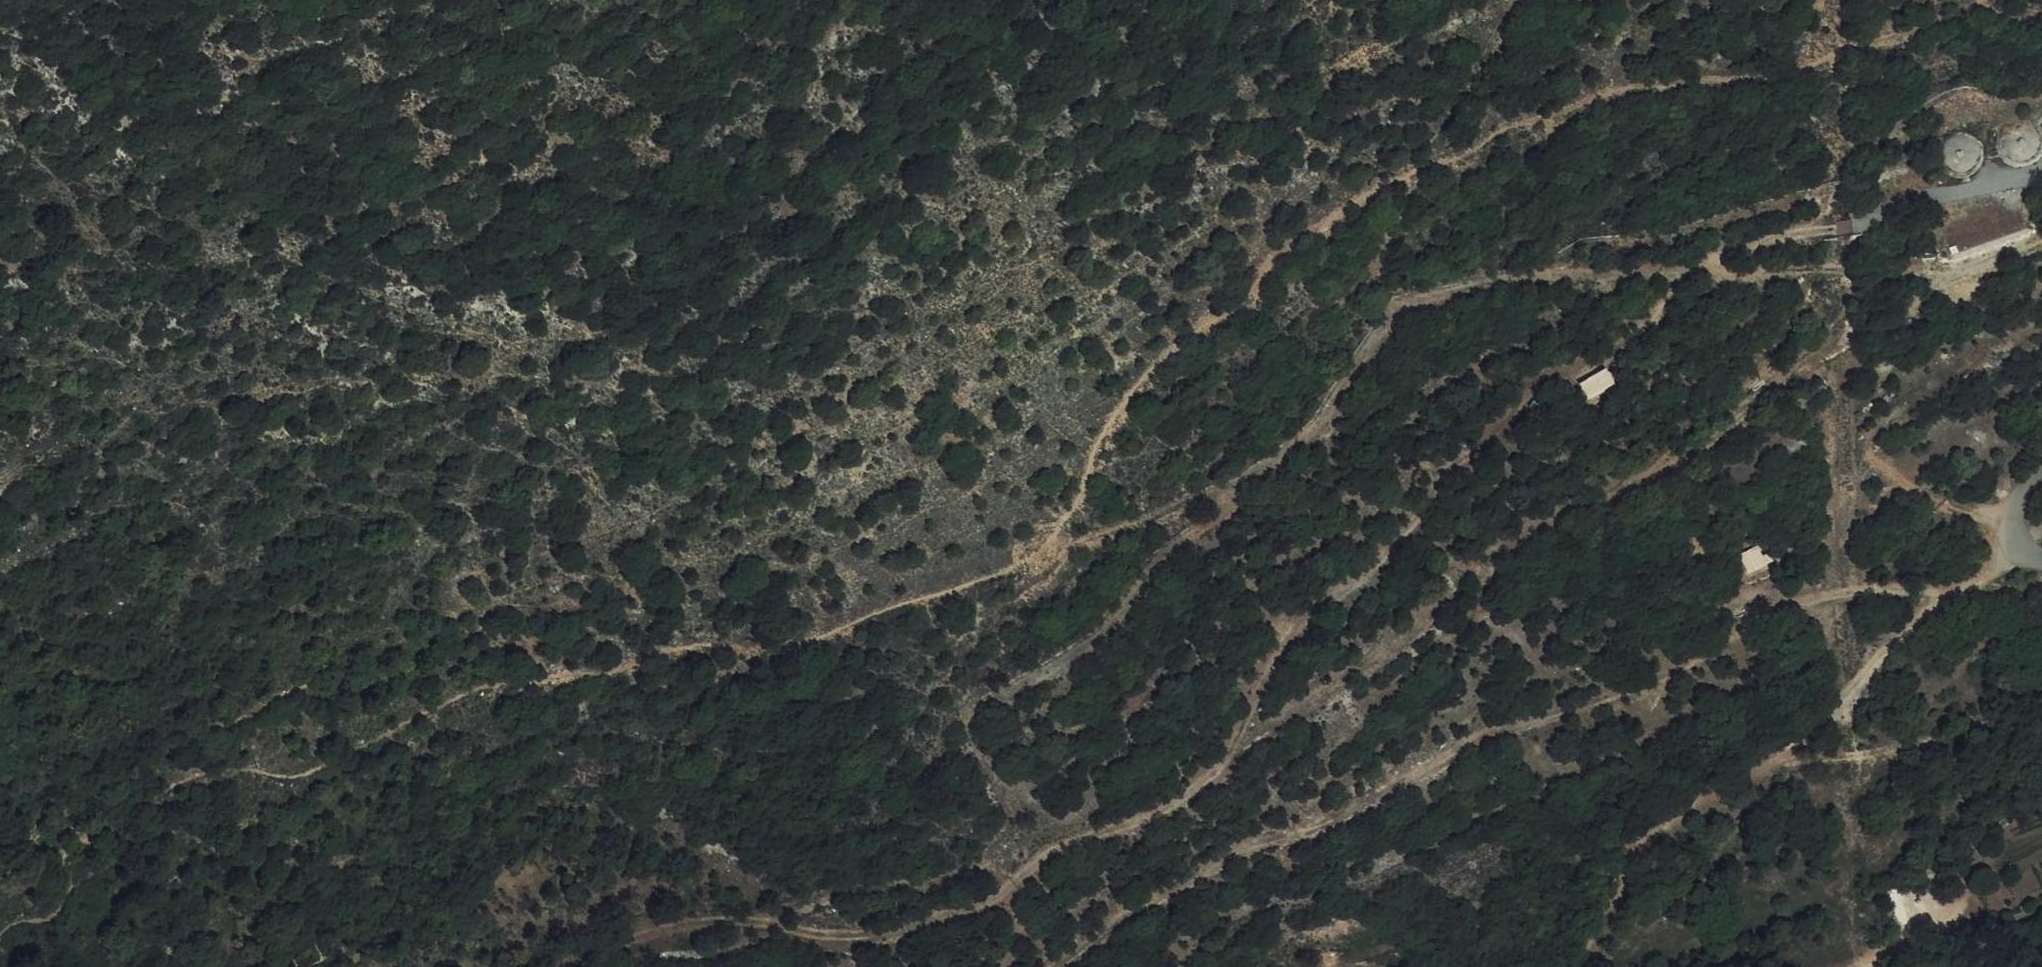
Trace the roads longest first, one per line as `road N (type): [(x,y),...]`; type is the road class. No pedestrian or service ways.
road 1 (track): [(1865,220),(2041,168)]

